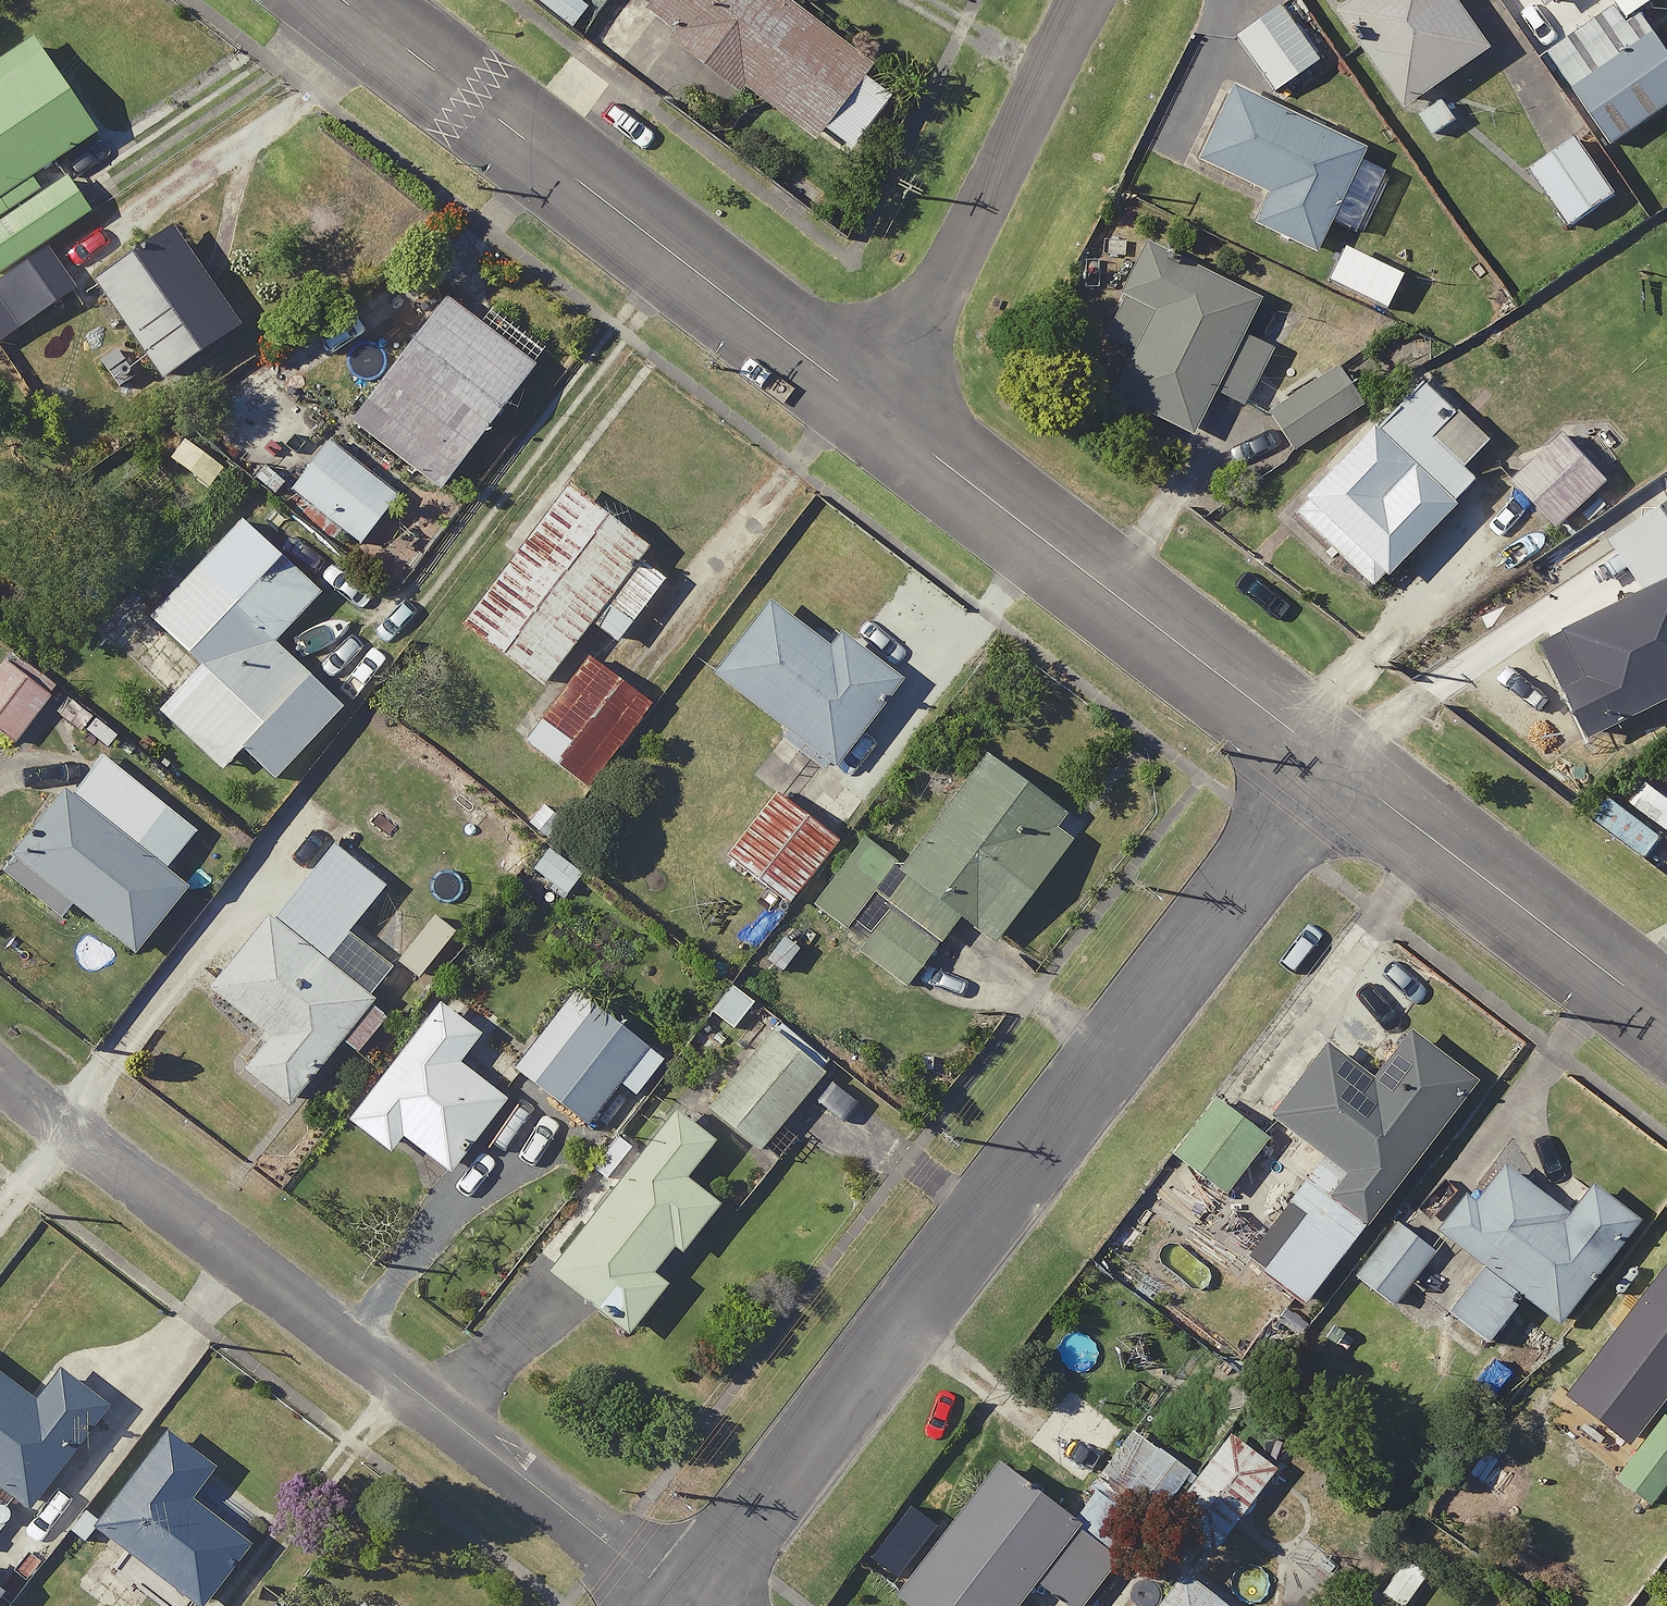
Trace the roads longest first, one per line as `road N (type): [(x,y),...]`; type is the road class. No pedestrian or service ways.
road 1 (residential): [(698,1605),(1333,758)]
road 2 (residential): [(0,1075),(682,1605)]
road 3 (residential): [(328,0),(911,431)]
road 4 (residential): [(911,431),(1333,758)]
road 5 (residential): [(1115,0),(911,431)]
road 6 (residential): [(1333,758),(1666,1016)]

